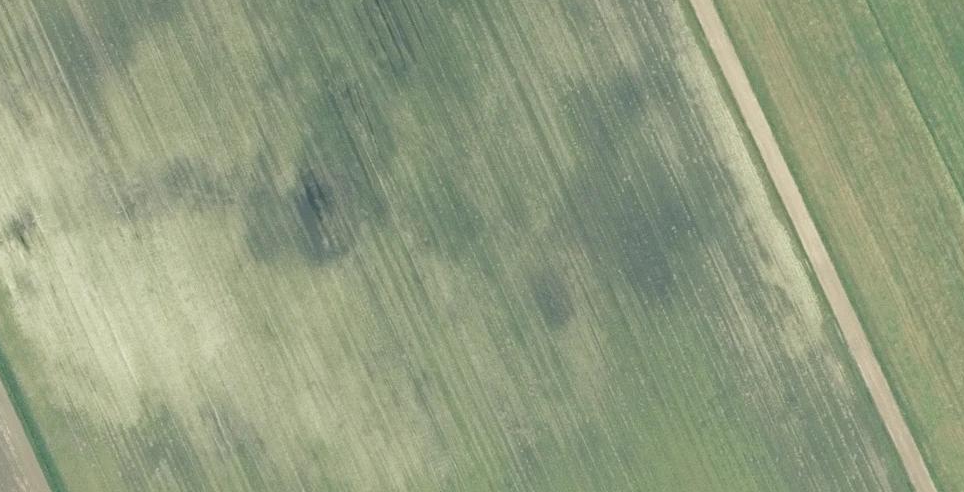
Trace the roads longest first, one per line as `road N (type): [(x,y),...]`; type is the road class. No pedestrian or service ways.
road 1 (track): [(699,0),(925,491)]

